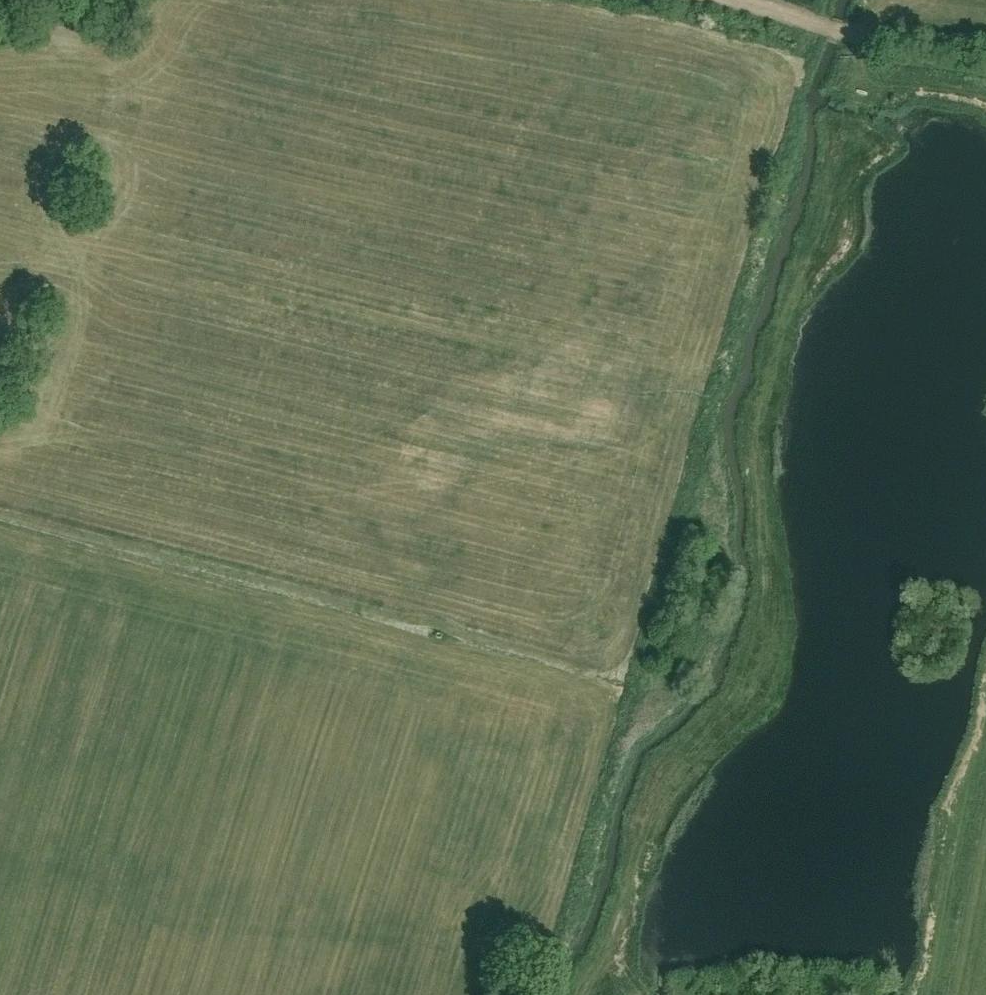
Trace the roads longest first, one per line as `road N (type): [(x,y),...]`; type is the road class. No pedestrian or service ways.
road 1 (track): [(731,0),(862,36)]

